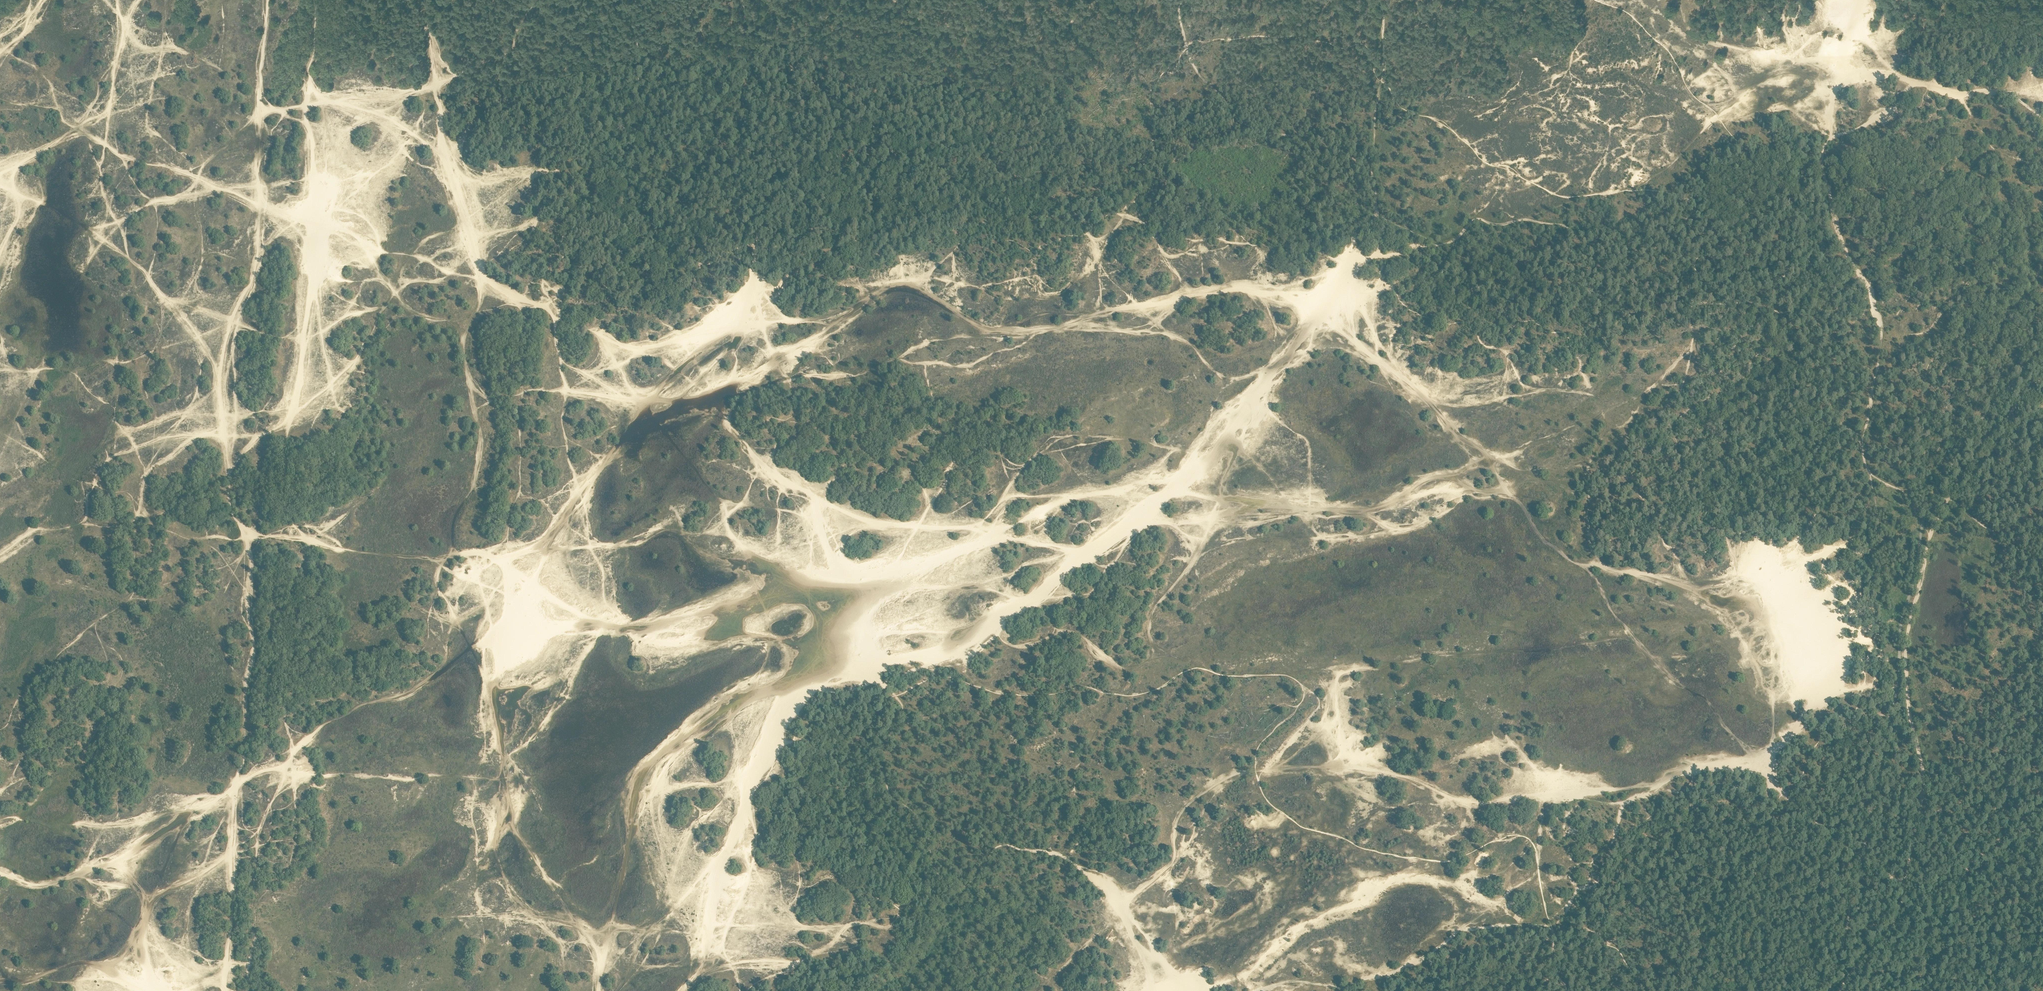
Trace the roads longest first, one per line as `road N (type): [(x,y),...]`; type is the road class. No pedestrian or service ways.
road 1 (track): [(1279,369),(1218,373),(1164,332),(1067,328),(926,342),(855,375),(803,376),(741,394),(658,401),(566,395),(562,416),(577,481),(572,505),(517,572),(478,642)]
road 2 (track): [(2042,379),(1975,457),(1930,536),(1906,652),(1923,782),(1905,884),(1893,923),(1841,990)]
road 3 (track): [(1175,492),(1362,516),(1398,530),(1429,521),(1465,492),(1505,493),(1485,453),(1380,363)]
road 4 (track): [(228,475),(245,537),(253,635),(232,800),(225,990)]
road 5 (track): [(989,332),(906,289),(872,296),(841,316),(741,325),(609,352)]
road 6 (track): [(1505,493),(1549,548),(1597,579),(1611,611),(1767,771)]
road 7 (track): [(228,475),(219,375),(225,337),(259,256),(262,110)]
road 8 (track): [(1836,136),(1822,152),(1824,177),(1882,332),(1861,439)]
road 9 (track): [(1101,311),(1216,291),(1275,295),(1321,317),(1380,363)]
road 10 (track): [(1581,565),(1669,579),(1864,638)]
road 11 (track): [(814,497),(873,523),(965,526),(1093,551)]
road 12 (track): [(1370,0),(1384,13),(1372,162),(1379,255)]
road 13 (track): [(1340,291),(1175,492)]
road 14 (track): [(1883,990),(1902,954),(1937,919),(1946,888),(2042,809)]
road 15 (track): [(924,29),(1032,41),(1100,0)]
road 16 (track): [(1154,657),(1151,616),(1194,561),(1220,498)]
road 17 (track): [(841,316),(727,391)]

